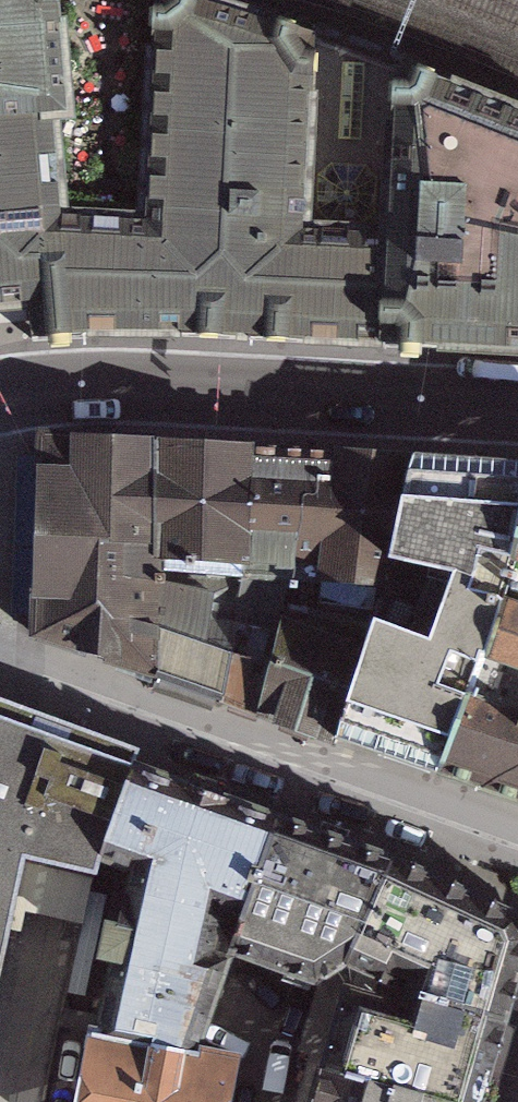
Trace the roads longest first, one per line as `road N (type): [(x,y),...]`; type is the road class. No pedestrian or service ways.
road 1 (residential): [(517,850),(0,652)]
road 2 (primary): [(0,396),(111,385),(517,407)]

